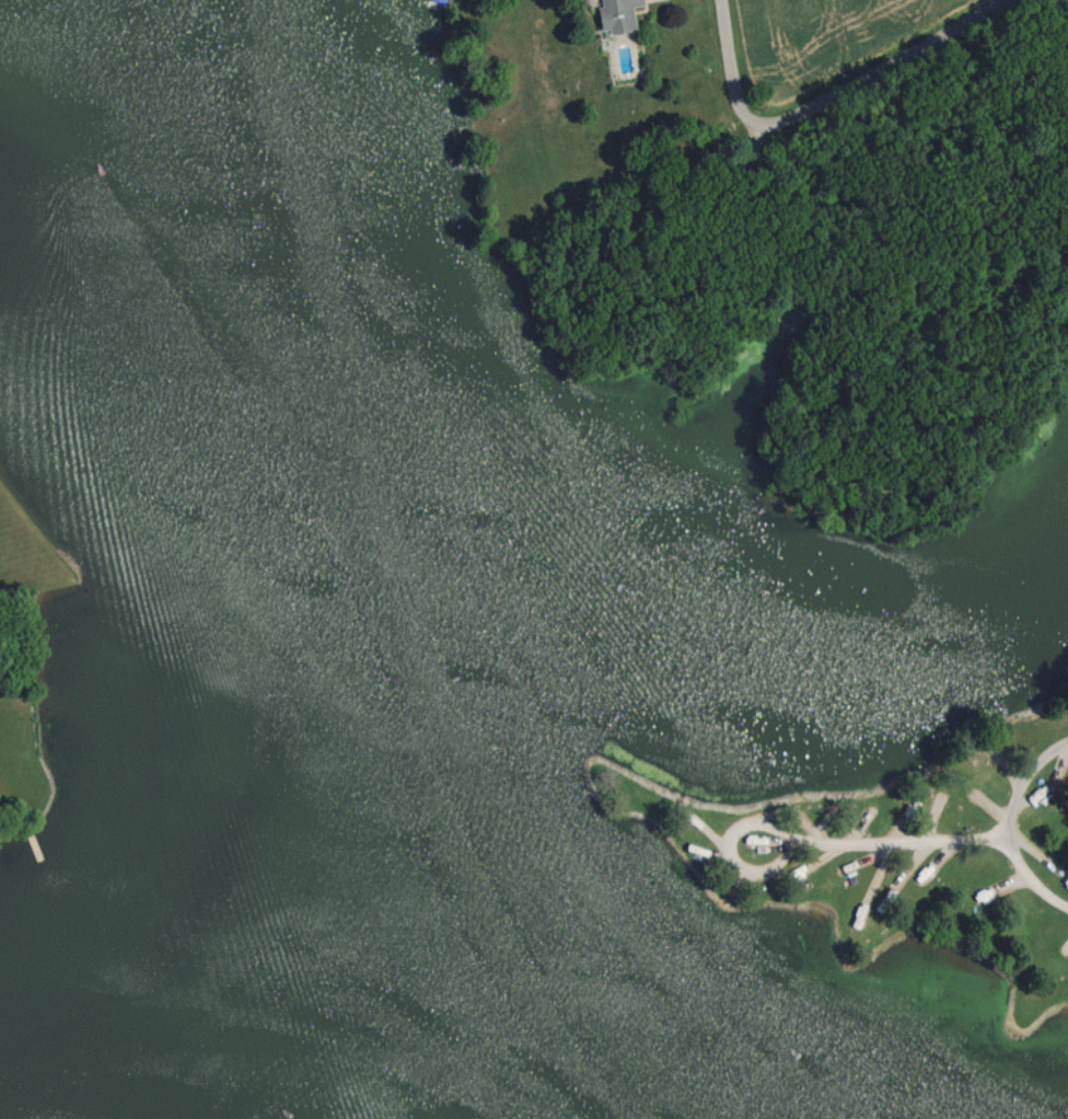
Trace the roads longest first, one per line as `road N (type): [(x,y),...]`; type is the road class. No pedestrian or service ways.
road 1 (residential): [(800,847),(756,821),(740,828),(732,855),(755,872),(773,870),(800,847),(1009,835)]
road 2 (residential): [(734,54),(744,111),(781,135),(1014,0)]
road 3 (residential): [(1067,905),(1032,879),(1009,835),(1023,782),(1067,737)]

